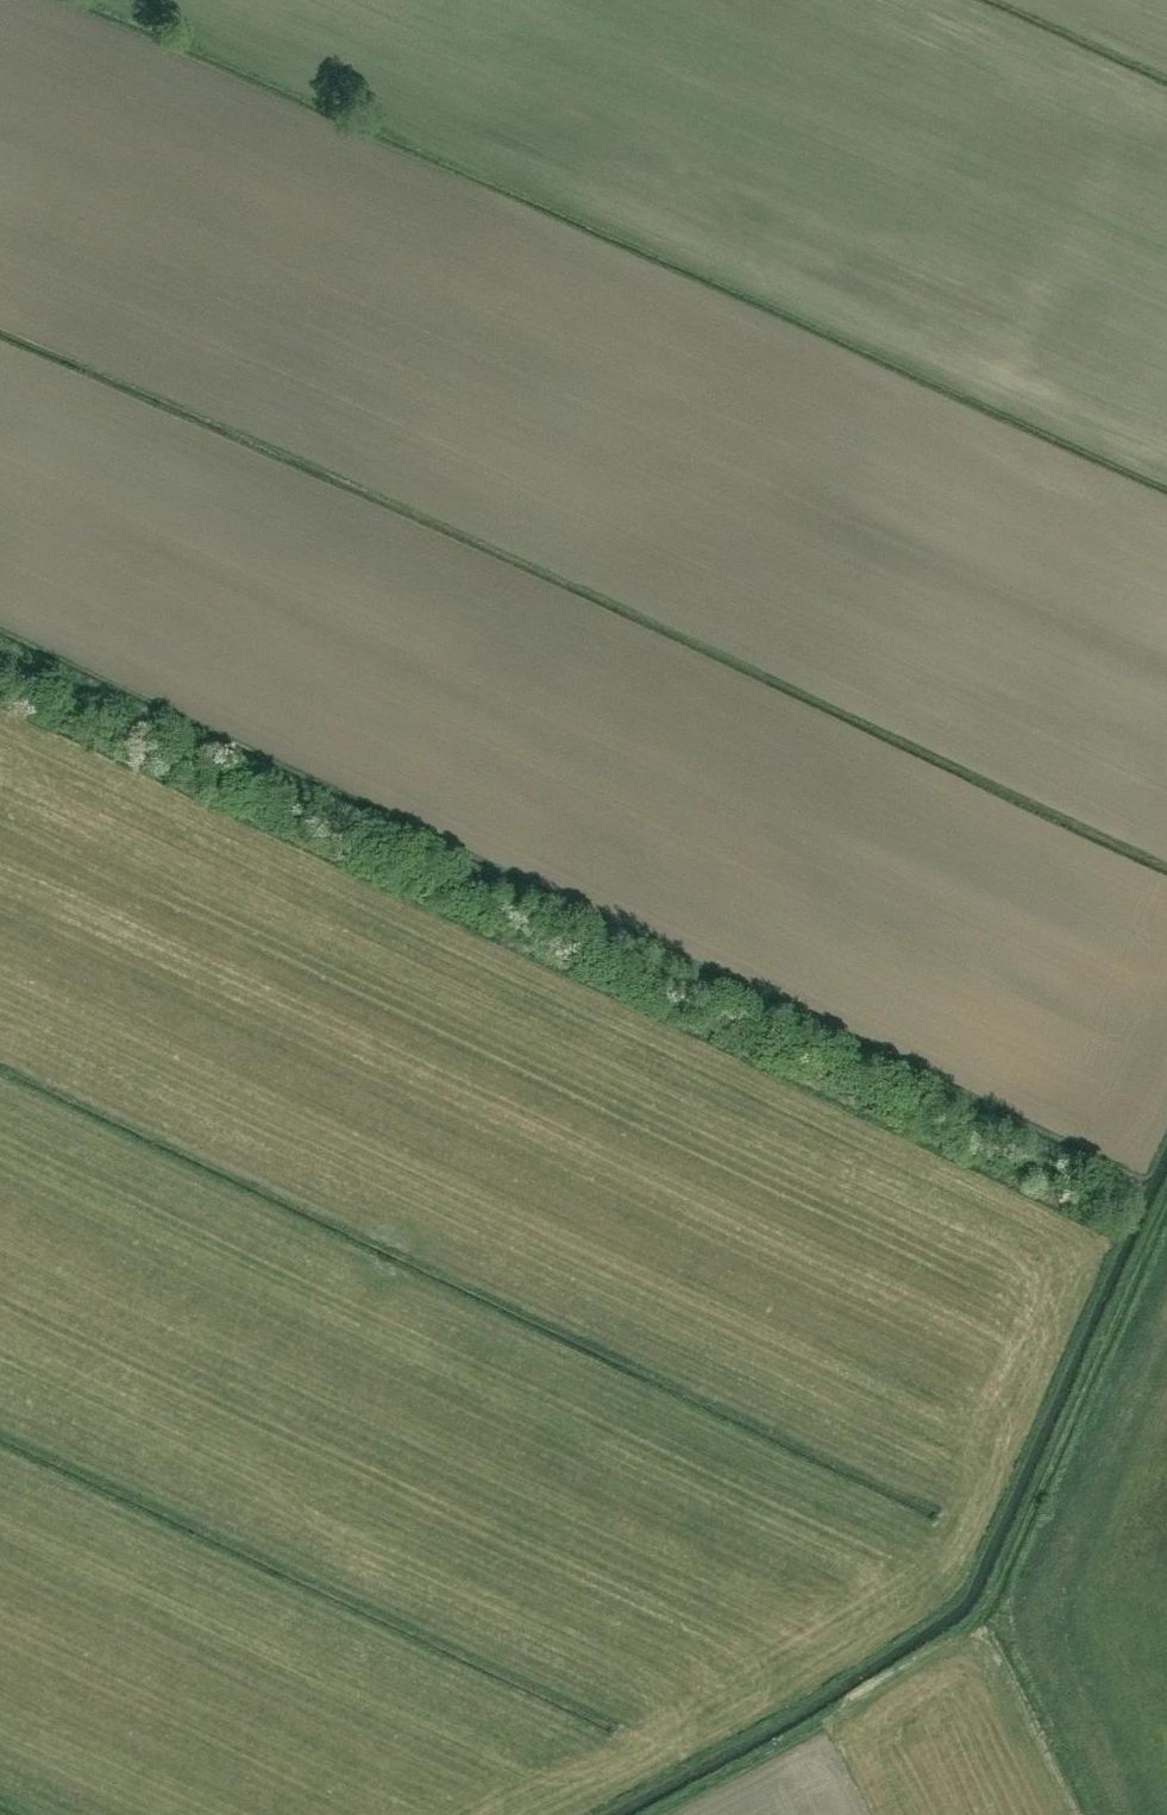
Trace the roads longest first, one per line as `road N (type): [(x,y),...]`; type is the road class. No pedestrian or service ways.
road 1 (track): [(1166,1257),(1045,1534),(996,1622),(890,1693),(663,1814)]

